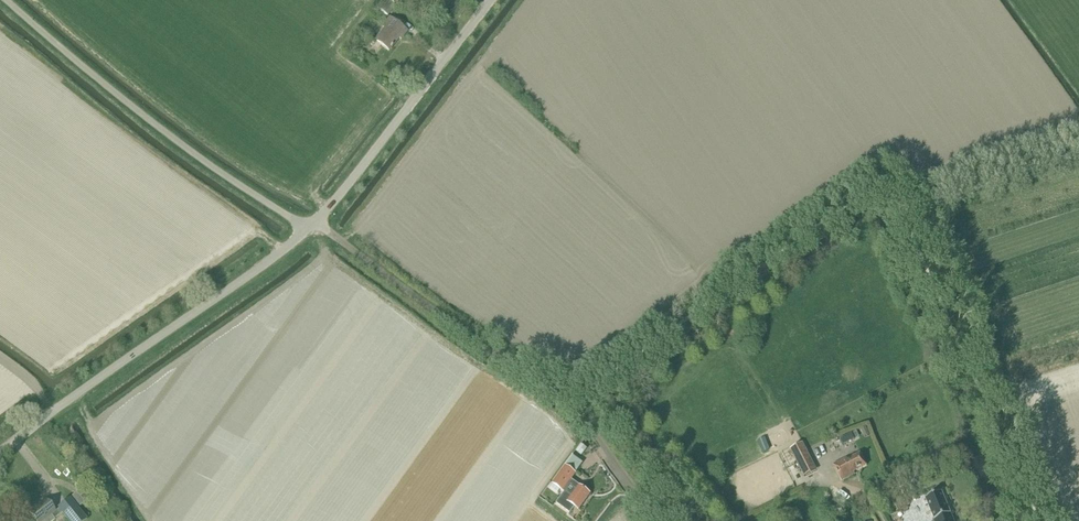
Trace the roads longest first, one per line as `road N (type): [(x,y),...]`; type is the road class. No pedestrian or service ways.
road 1 (unclassified): [(0,456),(307,229)]
road 2 (unclassified): [(307,229),(164,133),(8,0)]
road 3 (track): [(577,405),(442,317),(316,220)]
road 4 (unclassified): [(307,229),(500,0)]
road 5 (track): [(659,520),(577,405)]

